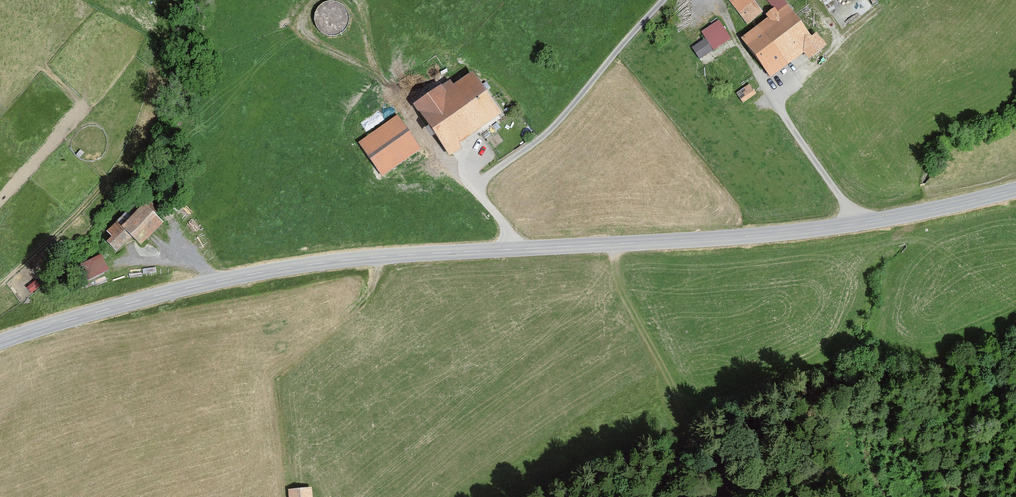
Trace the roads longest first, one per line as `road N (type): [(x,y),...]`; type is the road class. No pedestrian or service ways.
road 1 (tertiary): [(1015,190),(785,234),(277,270),(125,304),(0,345)]
road 2 (track): [(508,249),(507,228),(480,195),(483,177),(552,127),(661,0)]
road 3 (track): [(851,224),(845,202),(777,105),(789,79)]
road 4 (track): [(480,195),(422,137),(382,82)]
road 5 (track): [(312,0),(298,26),(323,50),(385,84)]
road 6 (track): [(717,0),(777,105)]

